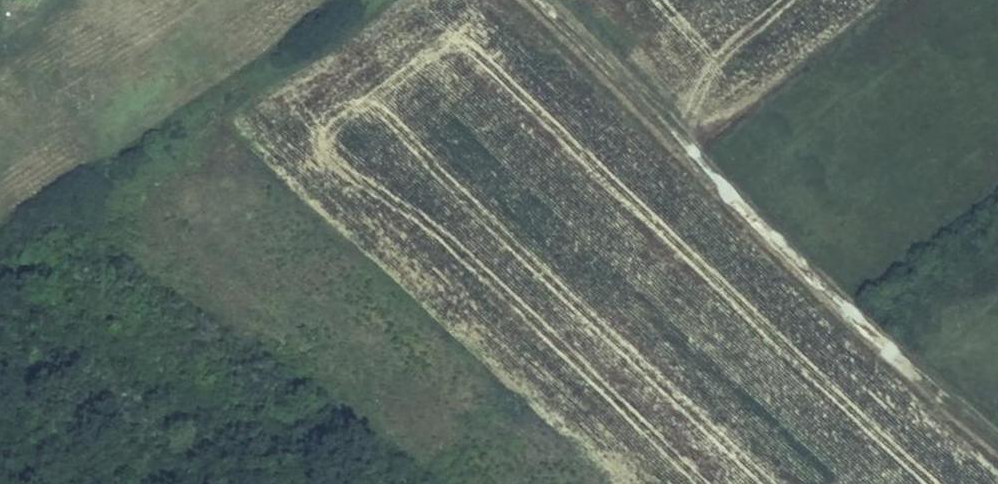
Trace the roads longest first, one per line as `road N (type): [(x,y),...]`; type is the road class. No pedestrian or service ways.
road 1 (track): [(997,441),(545,0)]

